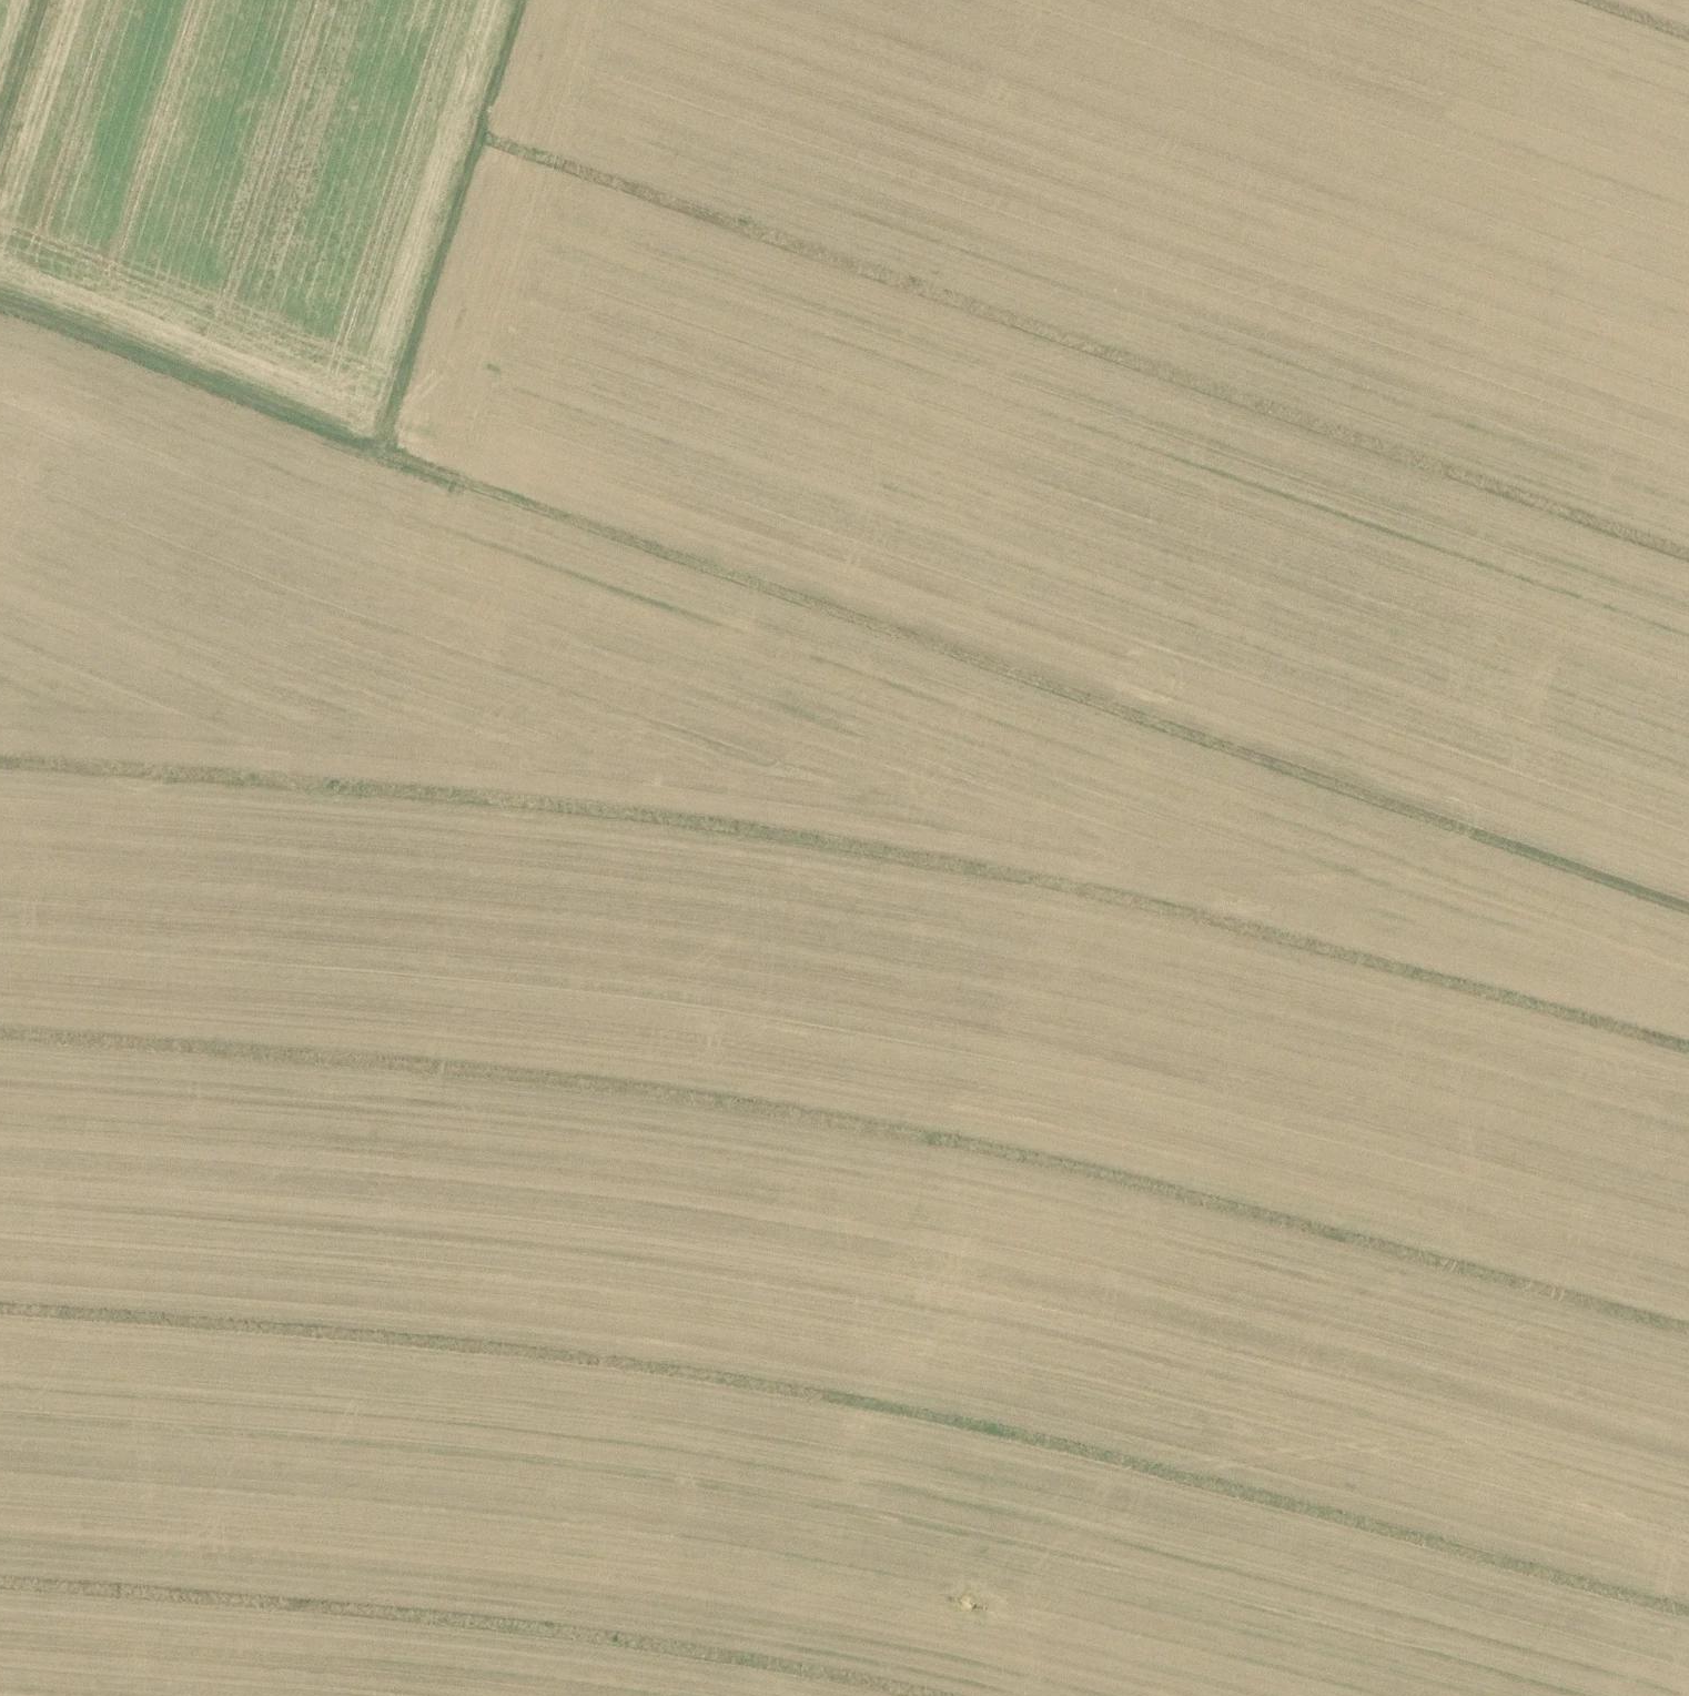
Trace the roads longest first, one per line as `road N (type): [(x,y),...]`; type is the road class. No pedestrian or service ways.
road 1 (track): [(527,0),(383,454),(0,304)]
road 2 (track): [(0,128),(41,0)]

